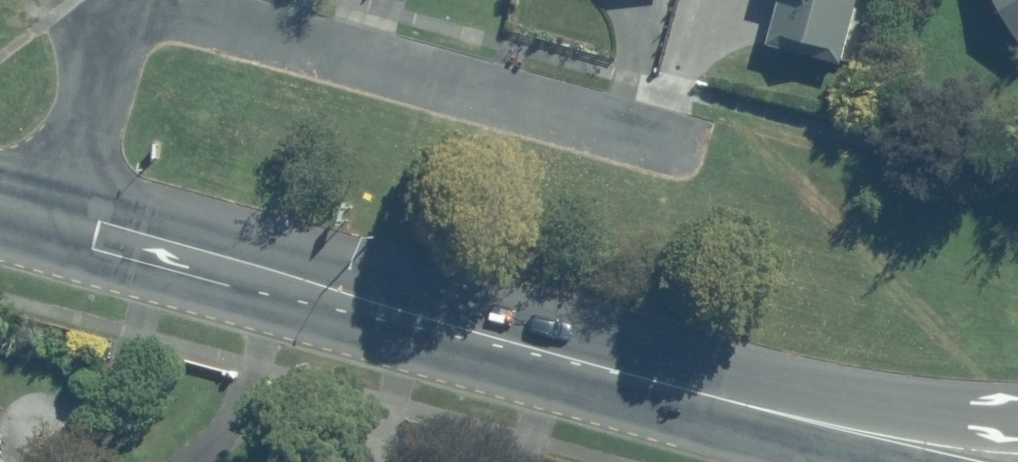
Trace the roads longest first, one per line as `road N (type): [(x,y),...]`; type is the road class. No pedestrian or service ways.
road 1 (secondary): [(858,435),(46,209)]
road 2 (residential): [(641,131),(255,29),(175,19),(109,32),(78,74),(46,209)]
road 3 (secondary): [(858,435),(1017,422)]

